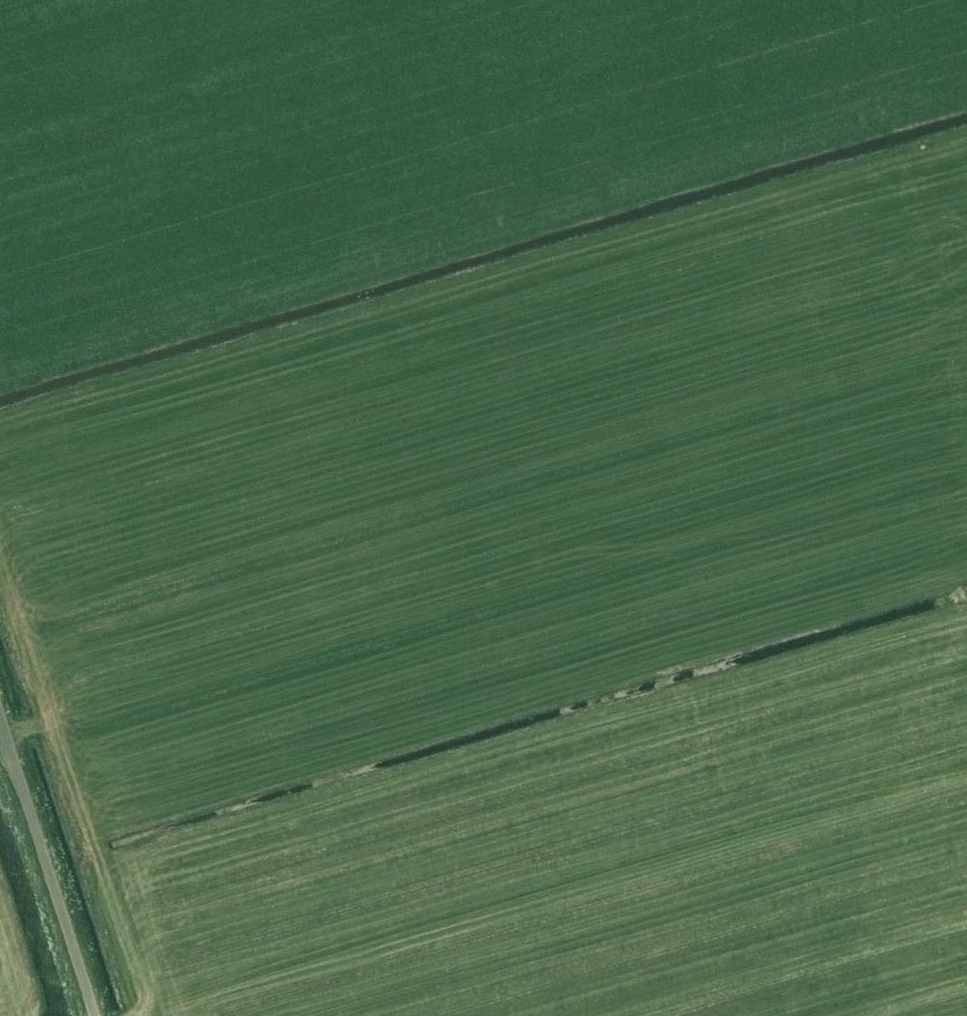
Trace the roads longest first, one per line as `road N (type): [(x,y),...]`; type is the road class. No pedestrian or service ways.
road 1 (unclassified): [(94,1015),(0,723)]

